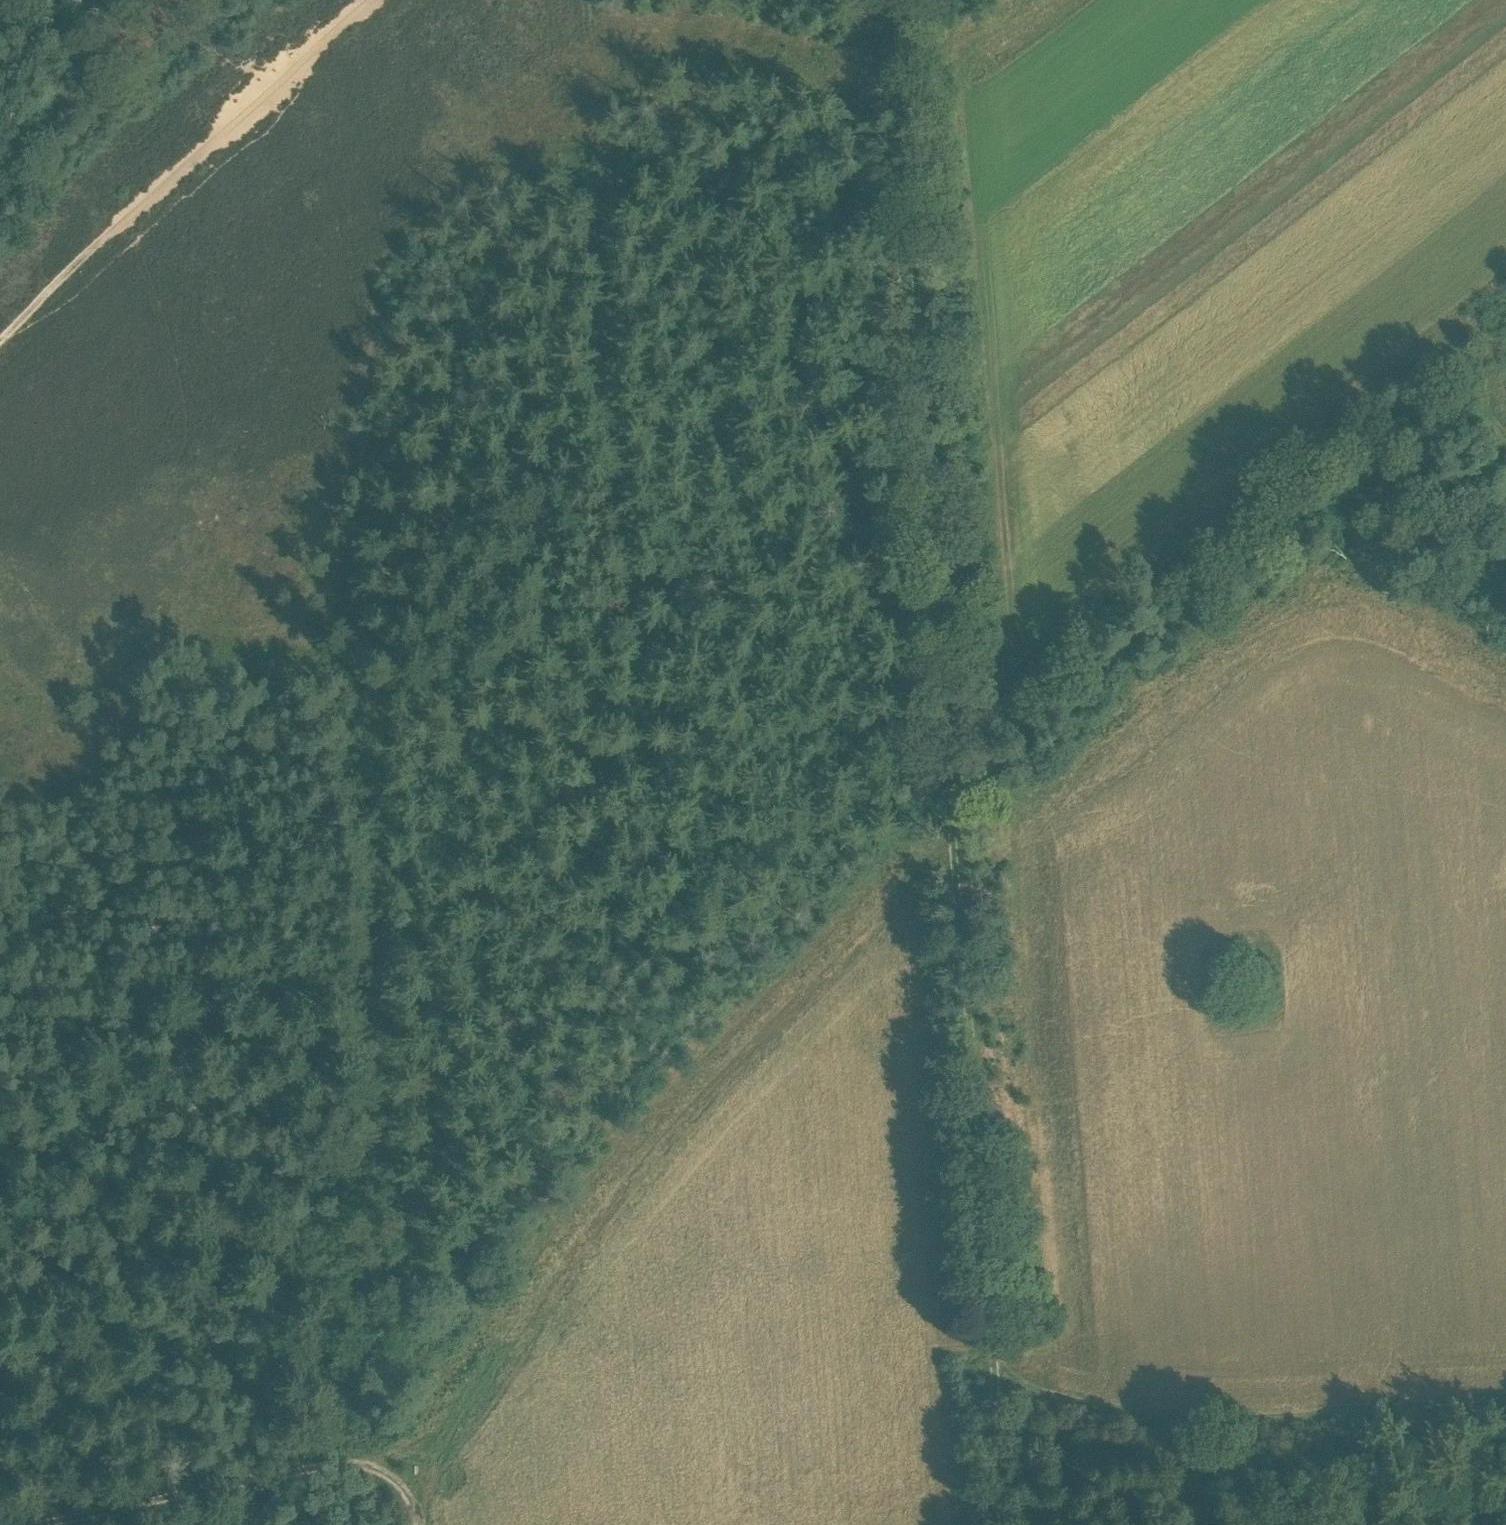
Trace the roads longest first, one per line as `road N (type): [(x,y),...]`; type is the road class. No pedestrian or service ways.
road 1 (track): [(1015,1524),(944,822),(927,587),(929,452),(887,0)]
road 2 (track): [(1009,1408),(1134,1428),(1505,1415)]
road 3 (track): [(365,0),(0,336)]
road 4 (track): [(62,1524),(366,1469),(430,1524)]

